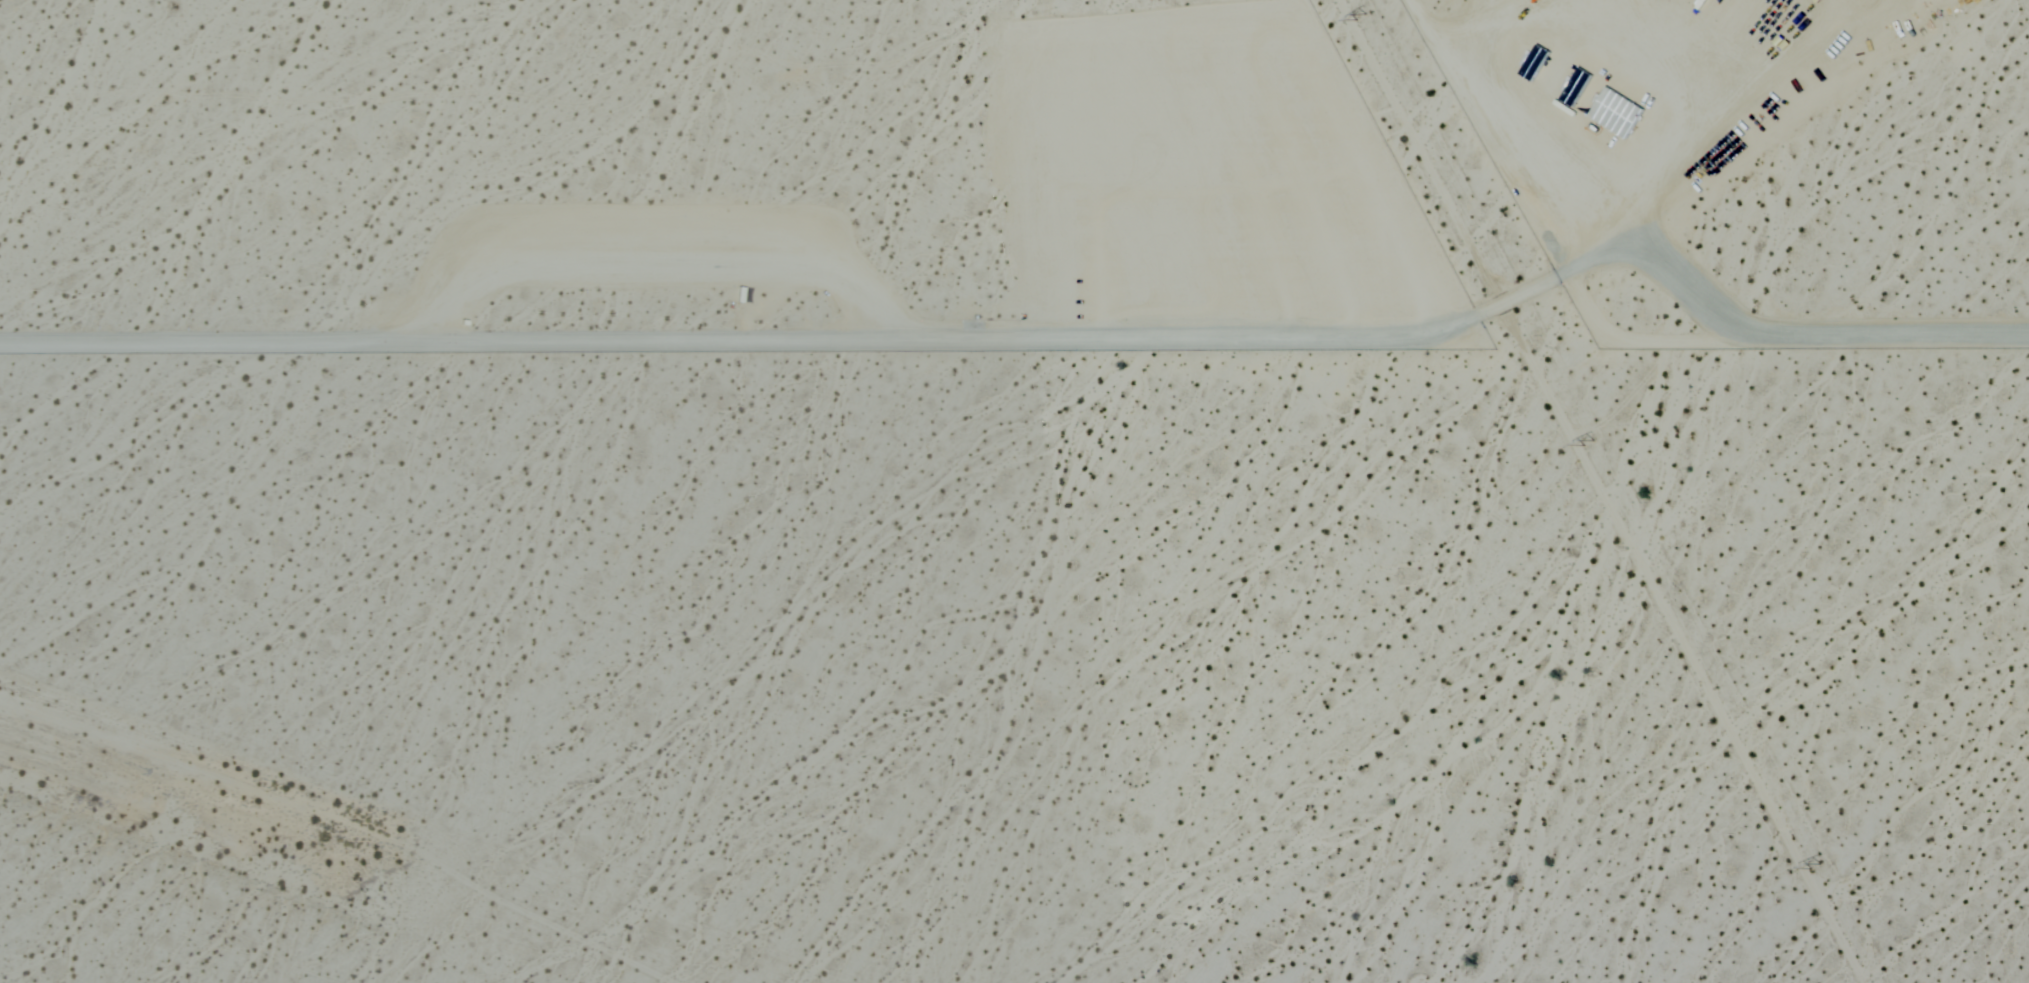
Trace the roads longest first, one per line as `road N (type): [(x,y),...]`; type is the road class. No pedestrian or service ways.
road 1 (track): [(1863,982),(1334,0)]
road 2 (track): [(2028,333),(1773,333),(1721,317),(1668,275),(1612,254),(1499,307)]

